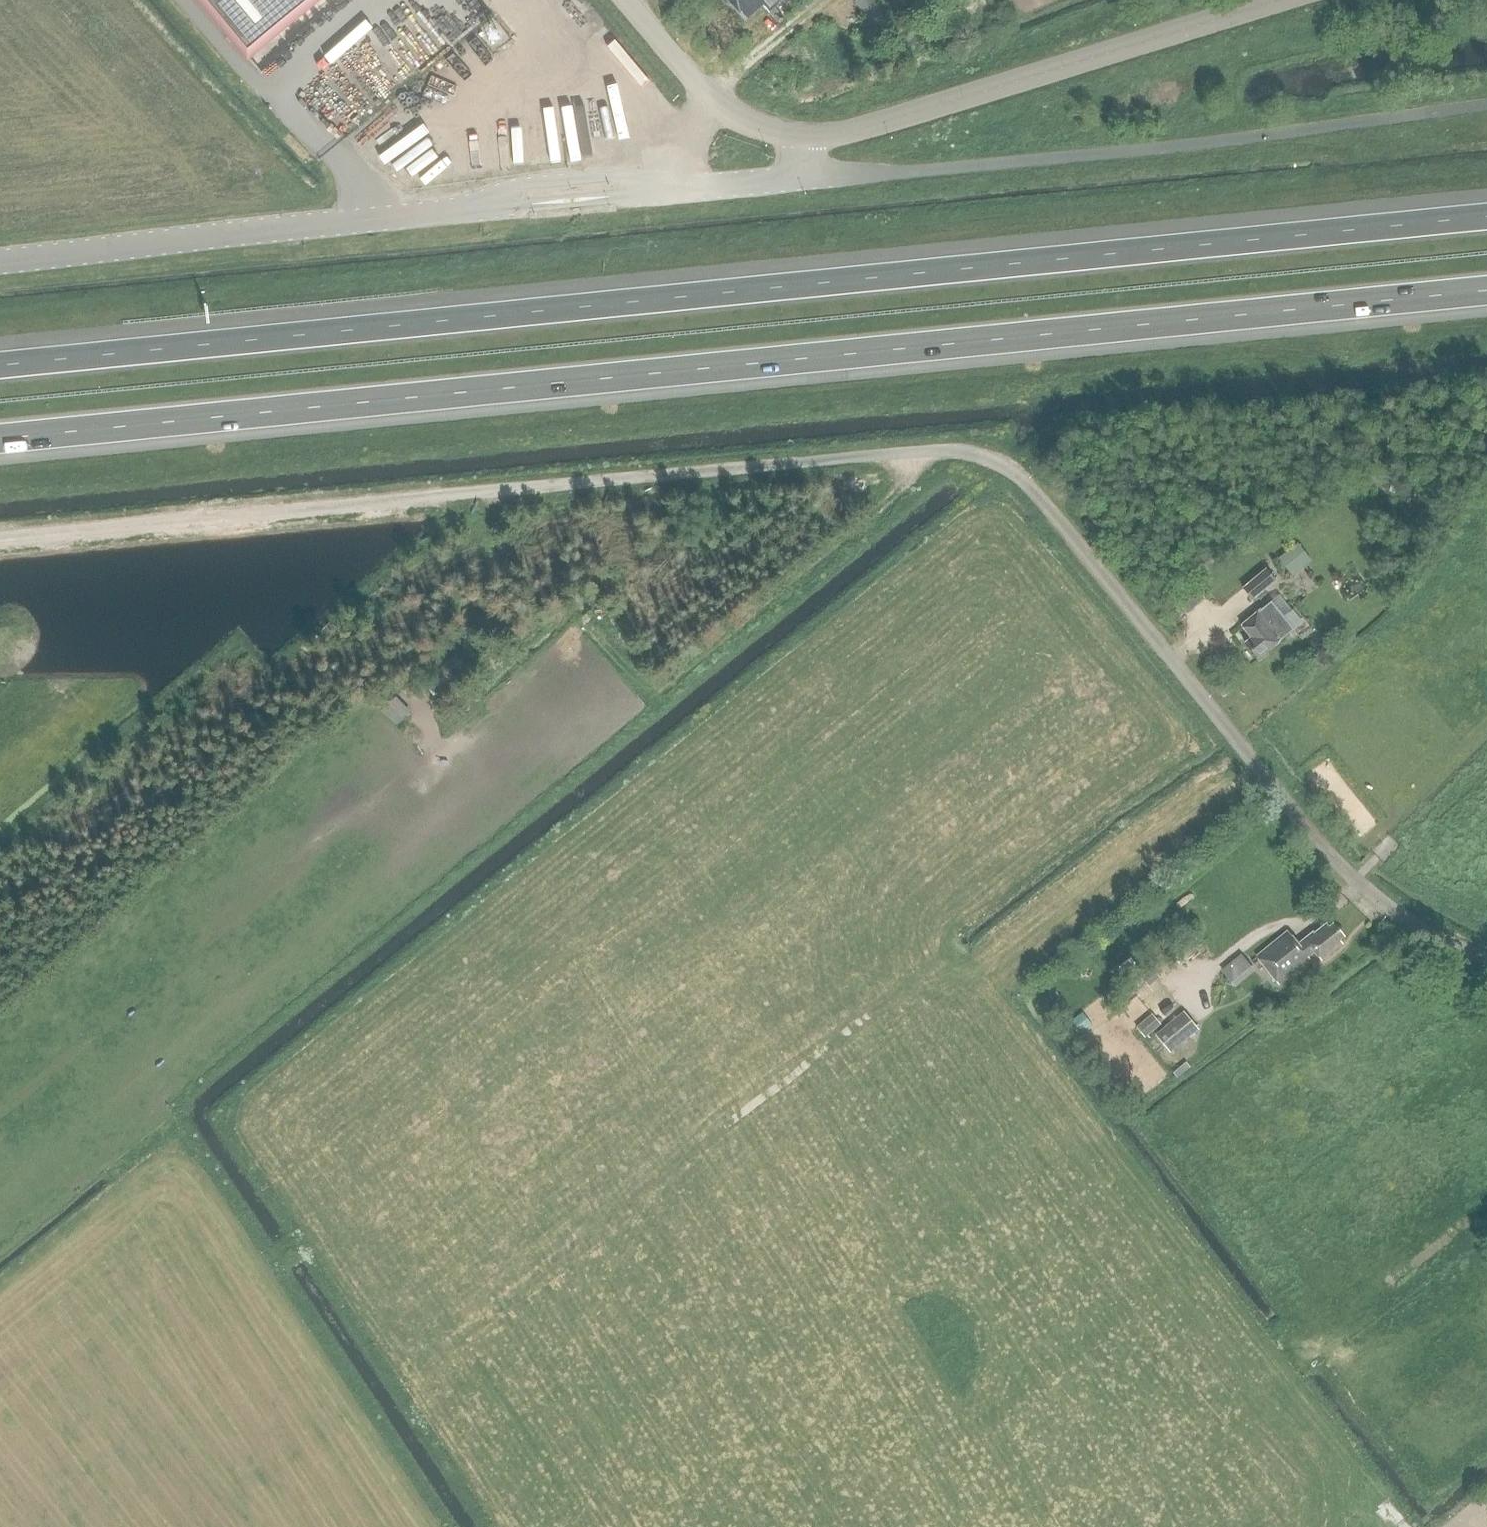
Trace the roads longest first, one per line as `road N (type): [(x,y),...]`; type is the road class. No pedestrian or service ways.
road 1 (unclassified): [(1486,953),(1425,929),(1374,895),(1049,513),(989,461),(951,448),(0,540)]
road 2 (motorway): [(0,440),(1486,290)]
road 3 (motorway): [(1486,217),(0,365)]
road 4 (unclassified): [(0,265),(800,180)]
road 5 (unclassified): [(800,180),(1215,142),(1486,105)]
road 6 (tertiary): [(808,137),(840,135),(1278,0)]
road 7 (tertiary): [(808,137),(759,128),(728,111),(627,0)]

